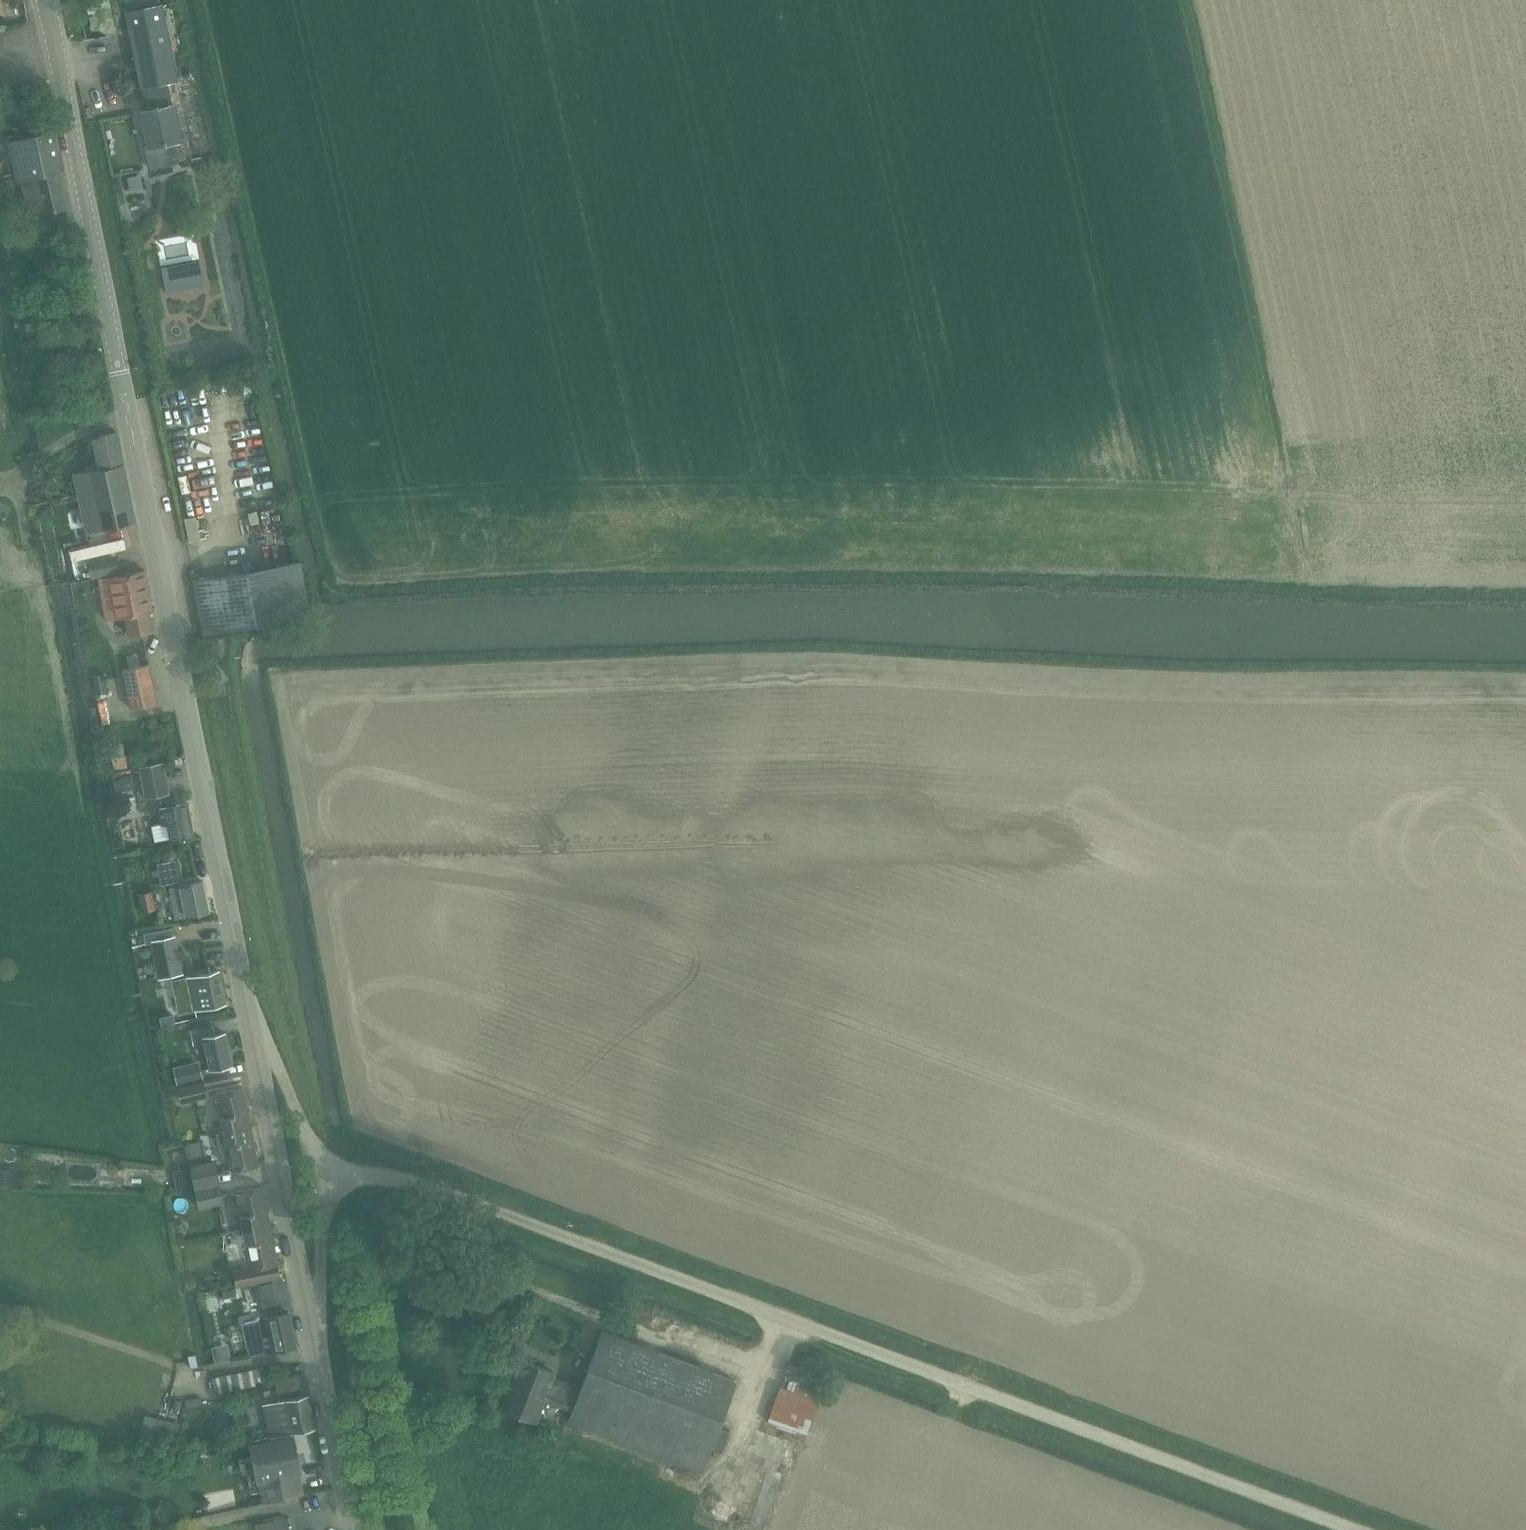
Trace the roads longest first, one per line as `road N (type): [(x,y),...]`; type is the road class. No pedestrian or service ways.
road 1 (tertiary): [(240,994),(44,0)]
road 2 (track): [(1287,476),(1184,0)]
road 3 (unclassified): [(308,1320),(321,1268),(319,1177),(240,994)]
road 4 (tertiary): [(308,1320),(240,994)]
road 5 (tertiary): [(350,1529),(308,1320)]

